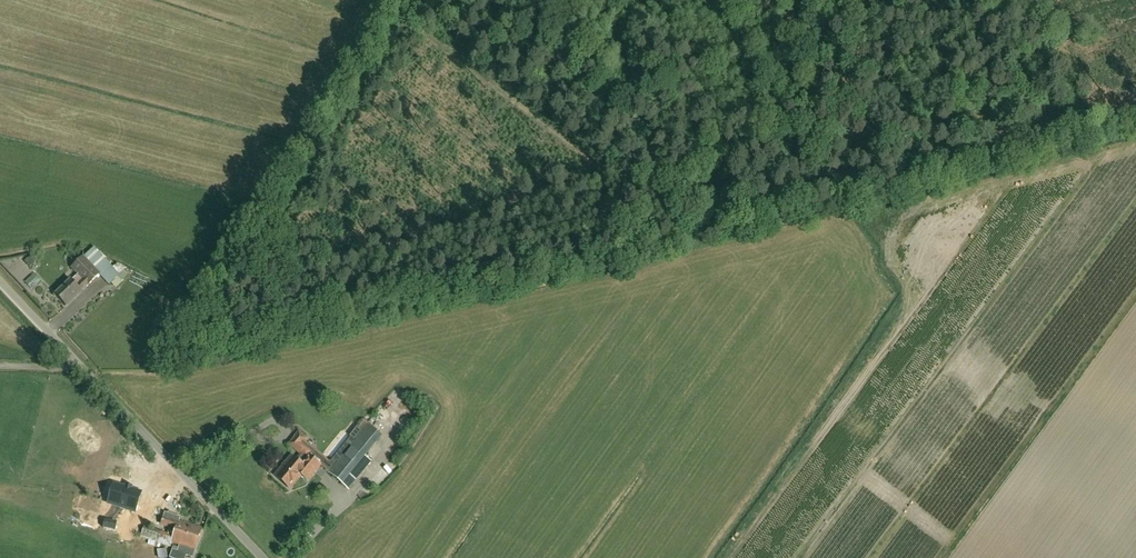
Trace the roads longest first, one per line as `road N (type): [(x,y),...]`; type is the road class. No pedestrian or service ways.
road 1 (track): [(853,0),(719,174),(706,186),(665,196),(611,172),(411,23),(426,0)]
road 2 (track): [(611,172),(422,236),(328,255),(288,212),(411,23)]
road 3 (track): [(1135,107),(852,175),(835,165),(781,95)]
road 4 (unclassified): [(263,557),(0,282)]

